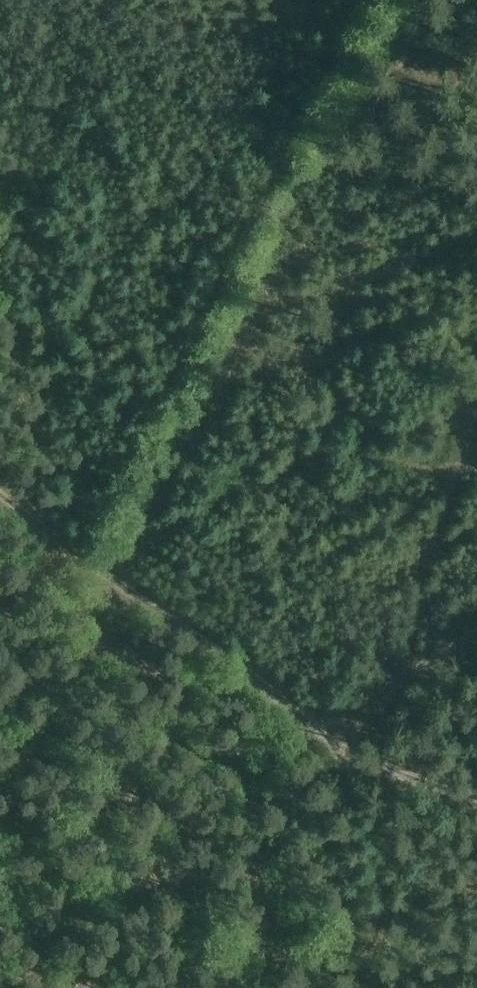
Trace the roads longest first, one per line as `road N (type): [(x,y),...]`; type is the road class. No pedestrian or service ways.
road 1 (track): [(476,796),(354,757),(0,495)]

